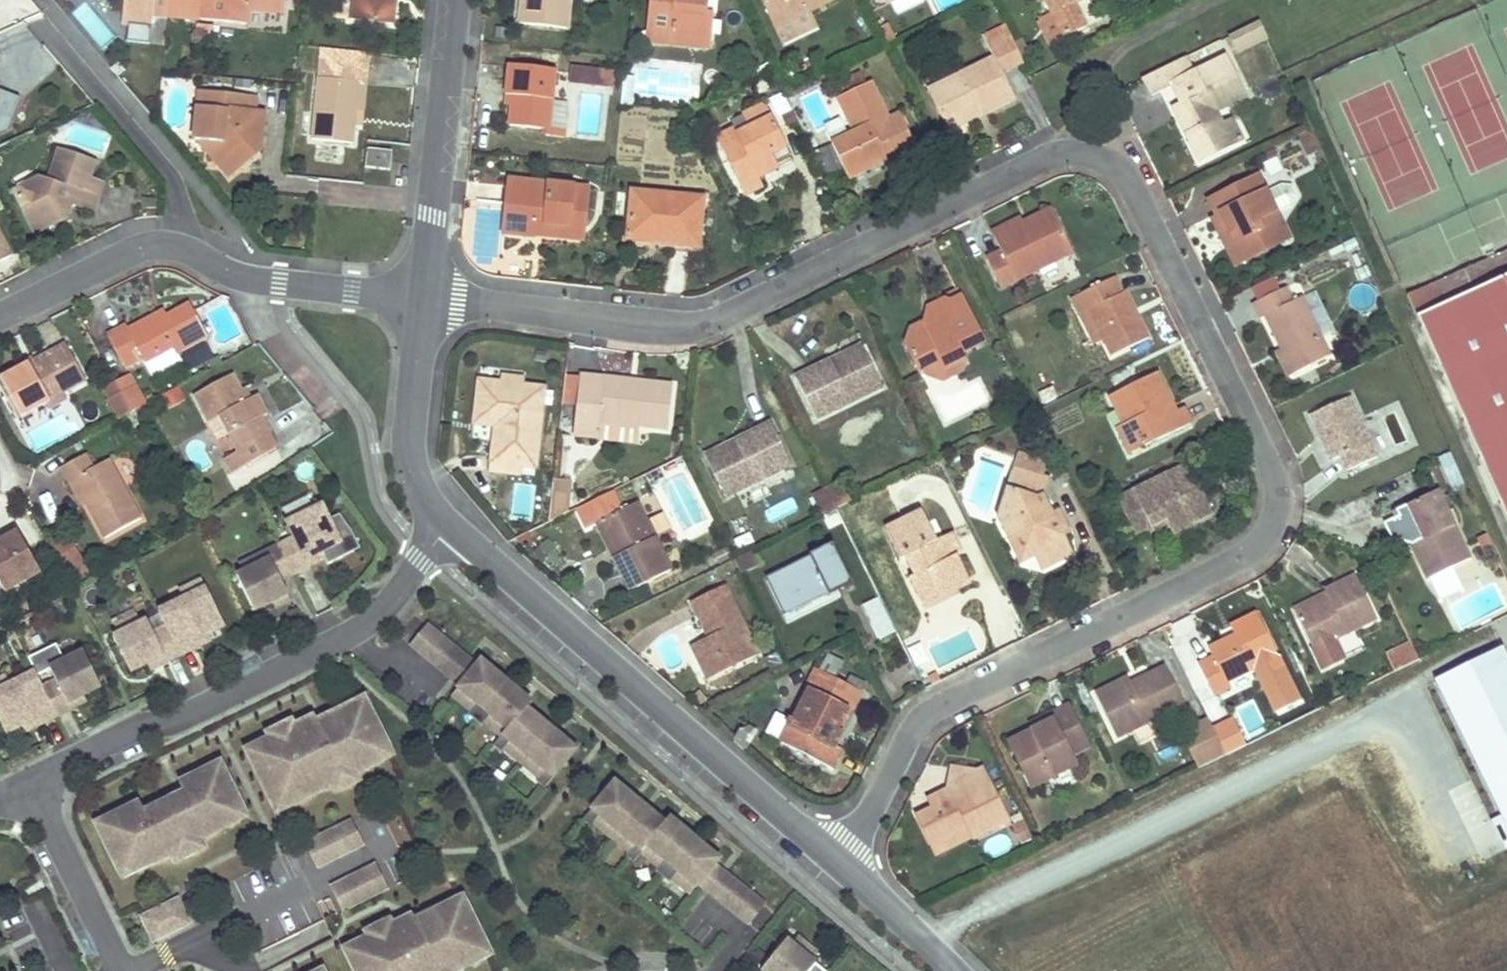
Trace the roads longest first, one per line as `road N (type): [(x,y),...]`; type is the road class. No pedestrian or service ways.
road 1 (residential): [(426,295),(646,326),(706,324),(1054,156),(1091,152),(1127,178),(1262,446),(1279,495),(1272,523),(1234,563),(932,707),(835,860)]
road 2 (residential): [(450,524),(835,860)]
road 3 (residential): [(30,780),(361,629),(450,524)]
road 4 (residential): [(454,0),(426,295)]
road 5 (residential): [(42,29),(177,191),(177,247)]
road 6 (residential): [(177,247),(279,282),(426,295)]
road 7 (residential): [(426,295),(409,443),(415,477),(450,524)]
road 8 (residential): [(30,780),(124,970)]
road 9 (residential): [(0,317),(127,254),(177,247)]
road 10 (residential): [(835,860),(954,970)]

